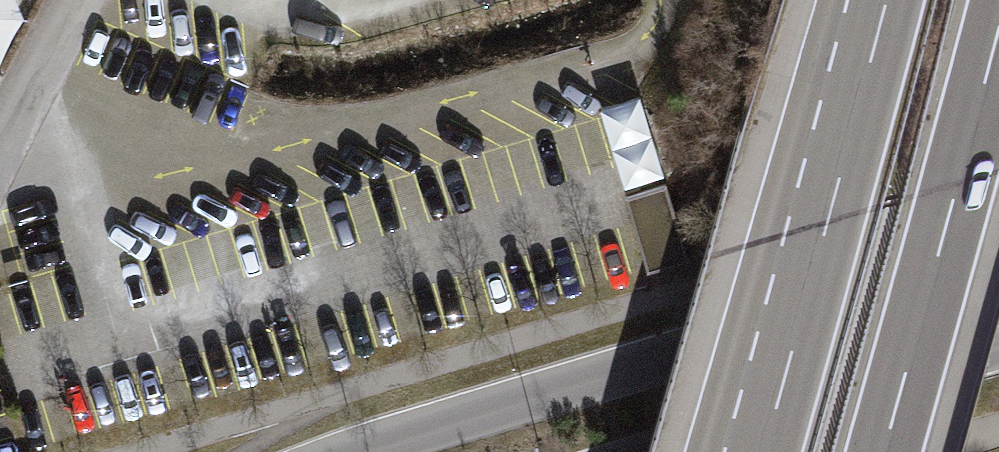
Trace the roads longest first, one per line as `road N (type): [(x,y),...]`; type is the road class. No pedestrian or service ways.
road 1 (secondary): [(998,259),(361,451)]
road 2 (motorway): [(886,0),(764,451)]
road 3 (motorway): [(885,451),(998,31)]
road 4 (secondary): [(658,451),(998,348)]
road 5 (residential): [(81,0),(0,155)]

